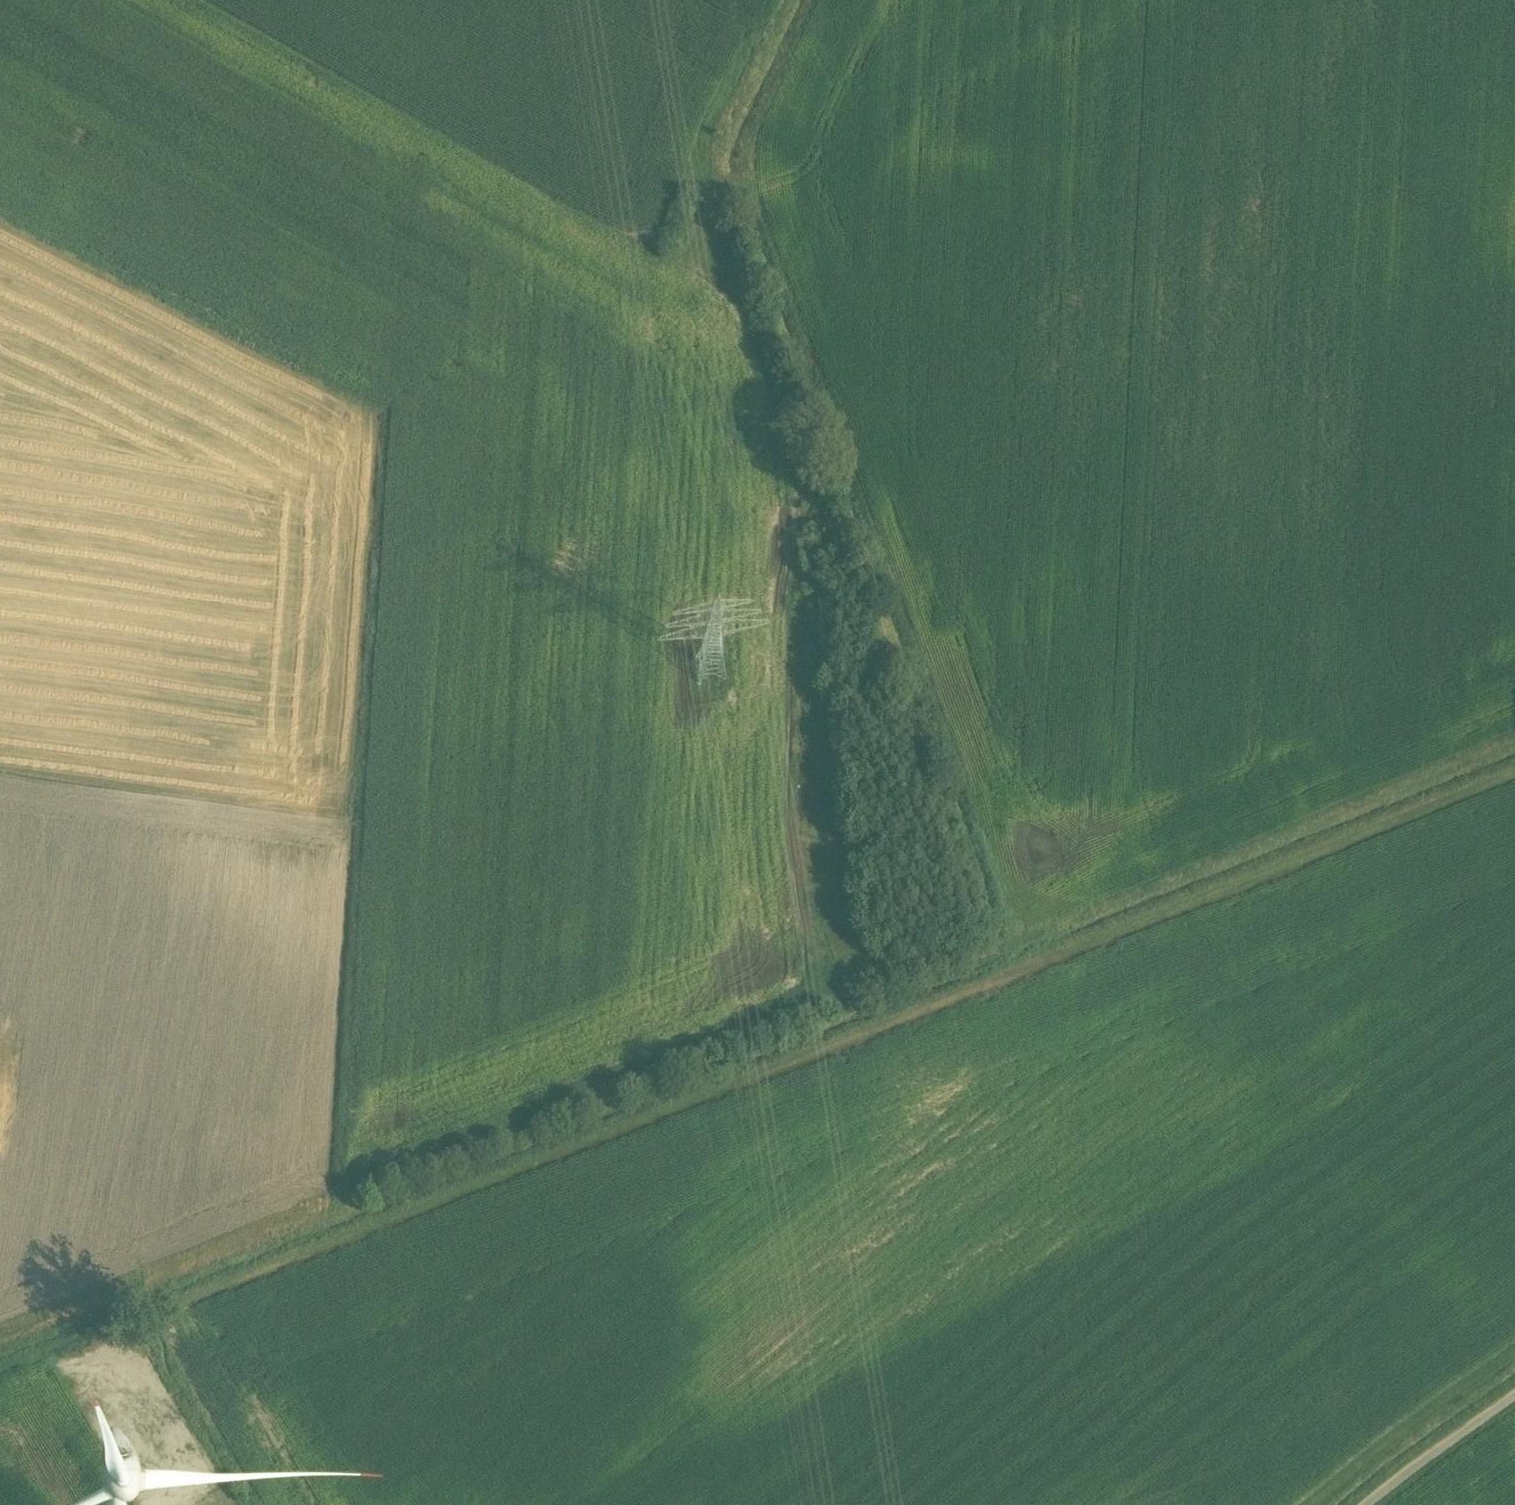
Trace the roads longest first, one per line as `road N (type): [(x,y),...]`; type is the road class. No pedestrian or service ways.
road 1 (unclassified): [(1367,1504),(1514,1395)]

